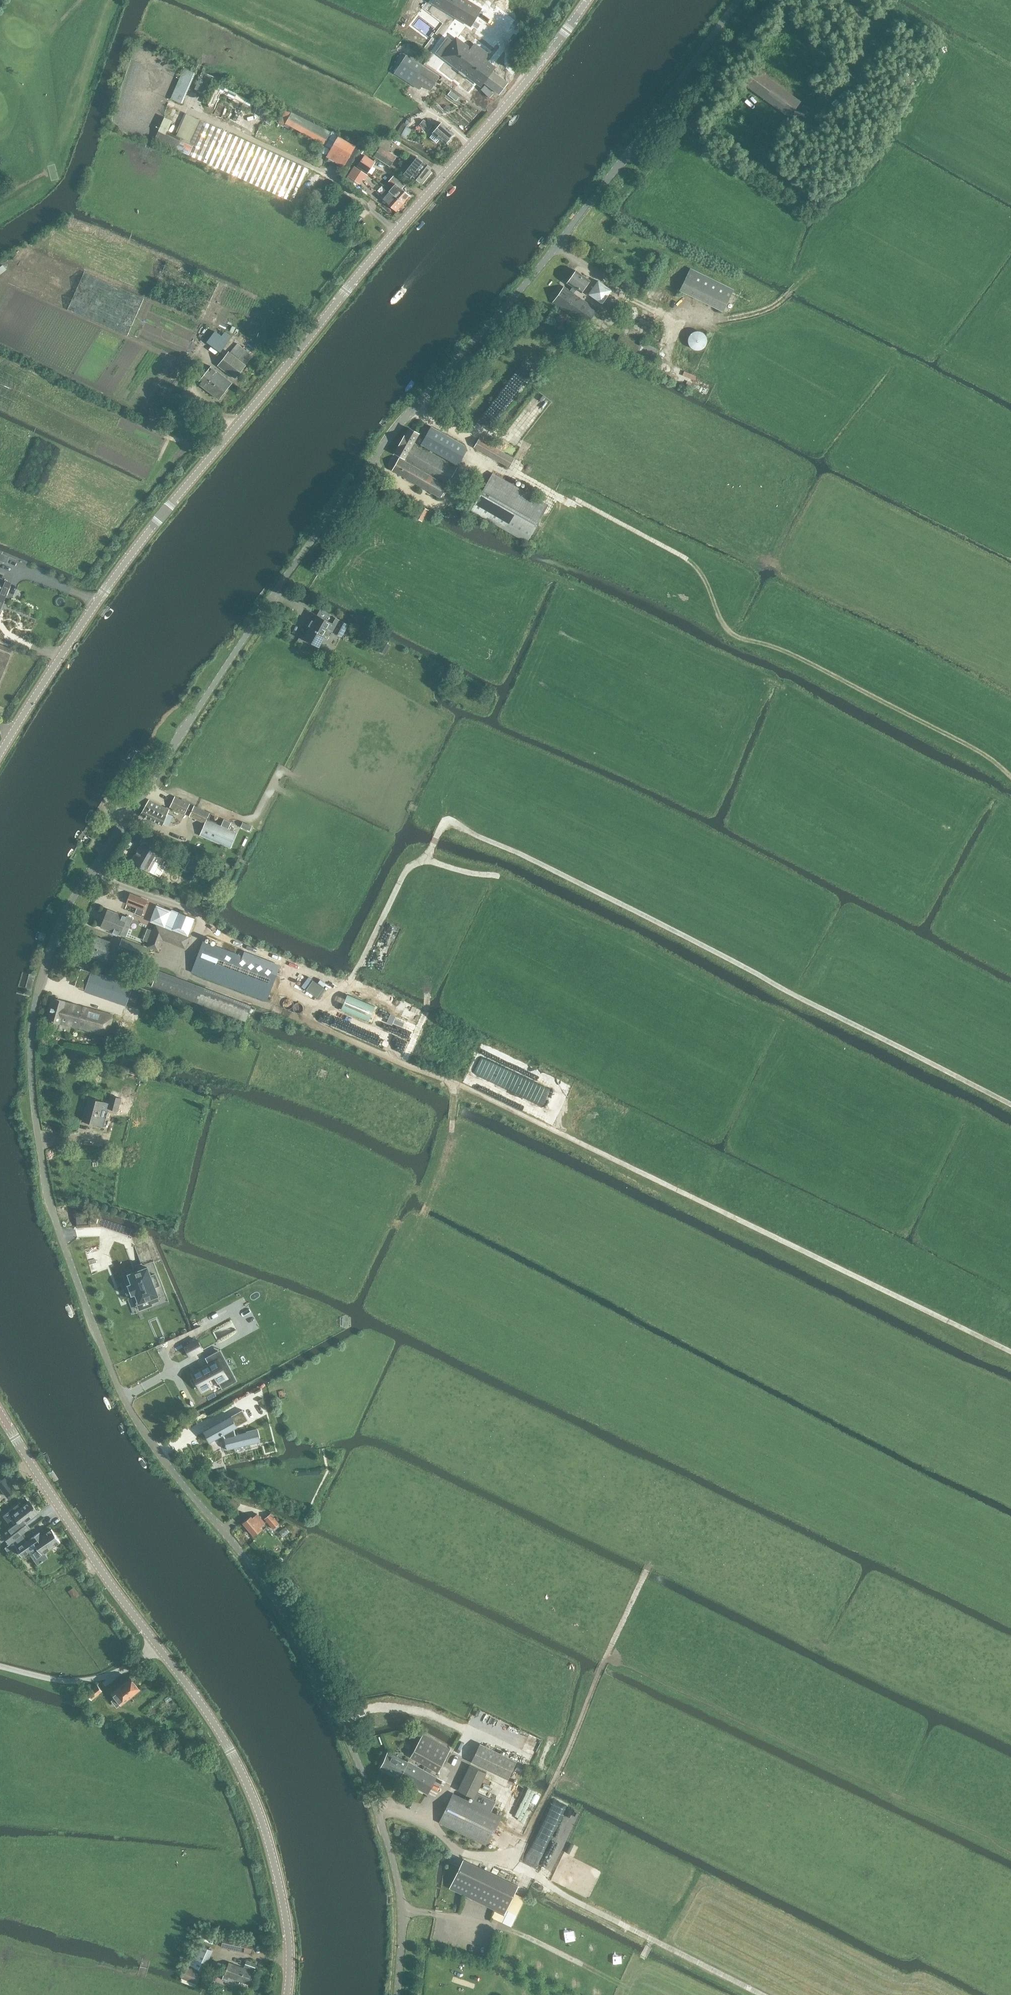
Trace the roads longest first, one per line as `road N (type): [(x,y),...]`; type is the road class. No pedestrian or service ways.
road 1 (unclassified): [(401,1994),(398,1869),(371,1784),(284,1610),(151,1441),(119,1385),(47,1189),(32,1032),(49,950),(71,902),(261,611),(741,0)]
road 2 (tertiary): [(0,756),(162,517),(590,0)]
road 3 (track): [(1010,779),(985,757),(794,656),(733,636),(690,560),(560,489),(488,467),(444,506),(372,462)]
road 4 (track): [(1010,1105),(520,855),(453,827),(438,833),(425,859),(499,876)]
road 5 (tertiary): [(288,1994),(288,1923),(249,1788),(204,1706),(113,1587),(0,1409)]
road 6 (track): [(456,1086),(1010,1351)]
road 7 (track): [(652,1940),(506,1862),(561,1766),(651,1561)]
road 8 (track): [(425,859),(407,871),(358,972),(309,1023),(157,962),(122,971),(49,950)]
road 9 (track): [(309,1023),(456,1086),(449,1152)]
road 10 (track): [(624,156),(691,214),(798,285)]
road 11 (track): [(1010,82),(926,30),(869,24),(842,0)]
road 12 (track): [(506,1862),(454,1851),(433,1810),(412,1798),(380,1808)]
road 13 (track): [(761,1994),(652,1940),(642,1959)]

